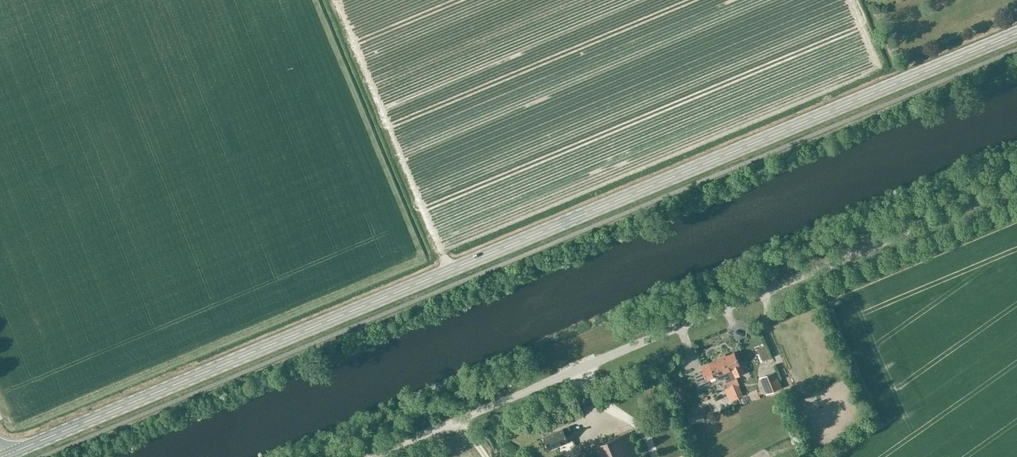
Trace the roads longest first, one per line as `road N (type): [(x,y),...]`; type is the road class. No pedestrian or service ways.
road 1 (primary): [(0,456),(1016,34)]
road 2 (unclassified): [(358,456),(1016,183)]

